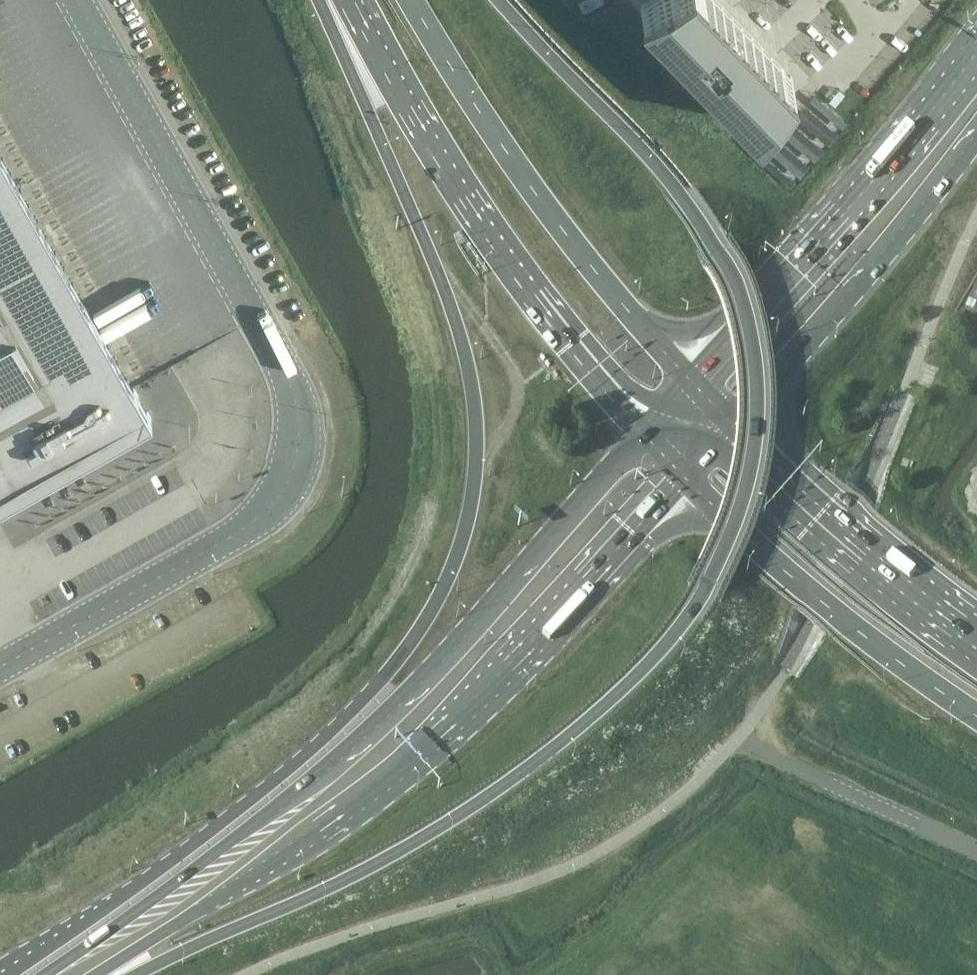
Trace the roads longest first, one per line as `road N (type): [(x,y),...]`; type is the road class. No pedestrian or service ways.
road 1 (trunk): [(137,974),(356,874),(518,776),(627,688),(667,644),(735,535),(757,452),(758,409),(752,350),(732,281),(688,200),(499,0)]
road 2 (trunk): [(325,0),(448,295),(463,350),(478,463),(464,532),(418,634),(301,757),(208,835),(5,974)]
road 3 (primary): [(645,436),(491,612),(343,756),(44,974)]
road 4 (primary): [(97,974),(292,850),(426,745),(686,477)]
road 5 (trunk): [(348,0),(464,203),(645,436)]
road 6 (trunk): [(693,380),(561,224),(411,0)]
road 7 (primary): [(976,49),(819,242),(693,380)]
road 8 (trunk): [(686,477),(853,625),(976,713)]
road 9 (primary): [(735,424),(846,303),(976,141)]
road 10 (trunk): [(976,629),(735,424)]
road 11 (track): [(445,287),(496,343),(516,384),(507,425),(478,463)]
road 12 (unclassified): [(976,851),(824,781)]

